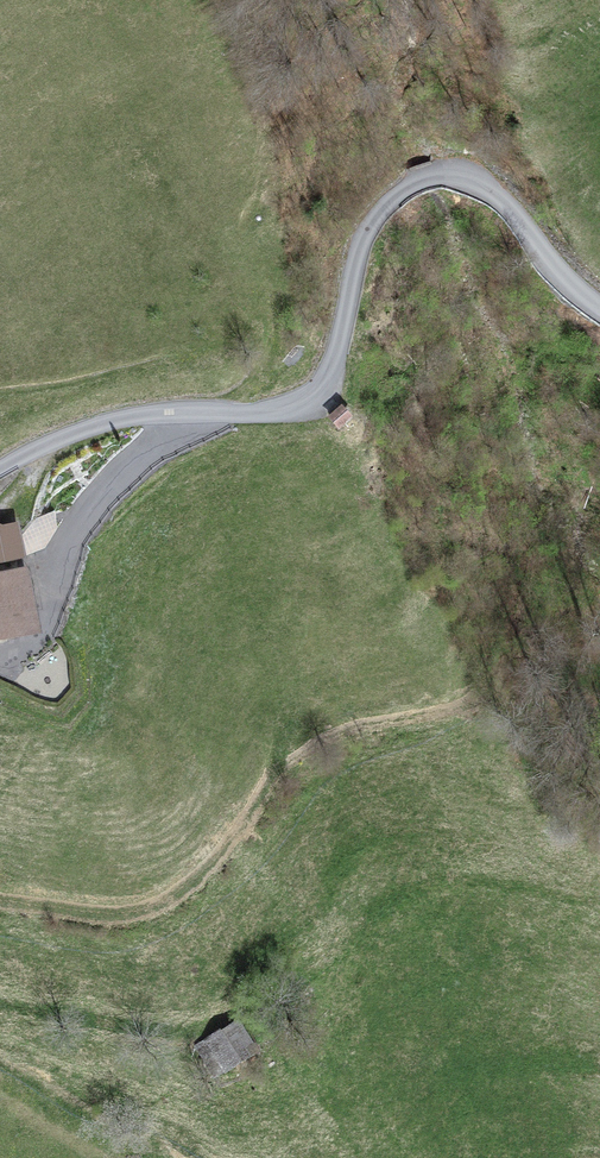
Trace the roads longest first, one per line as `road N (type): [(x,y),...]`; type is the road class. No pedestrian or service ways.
road 1 (track): [(599,494),(576,478),(530,472),(524,572),(501,664),(482,691),(455,708),(335,733),(286,764),(203,877),(150,911),(83,914),(0,904)]
road 2 (unclassified): [(599,309),(553,268),(500,202),(442,180),(420,184),(395,196),(370,226),(333,377),(313,400),(289,412),(171,409),(108,420),(0,468)]
road 3 (track): [(227,1020),(176,1030),(0,996)]

